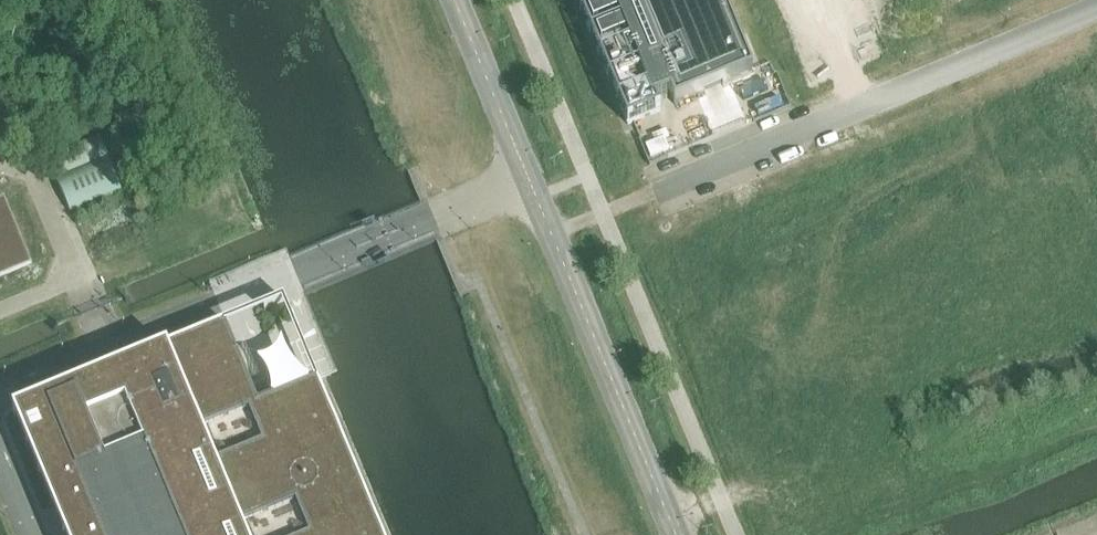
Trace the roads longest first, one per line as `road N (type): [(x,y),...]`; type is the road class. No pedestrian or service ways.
road 1 (tertiary): [(684,534),(463,0)]
road 2 (tertiary): [(403,0),(623,534)]
road 3 (unclassified): [(657,191),(1096,8)]

